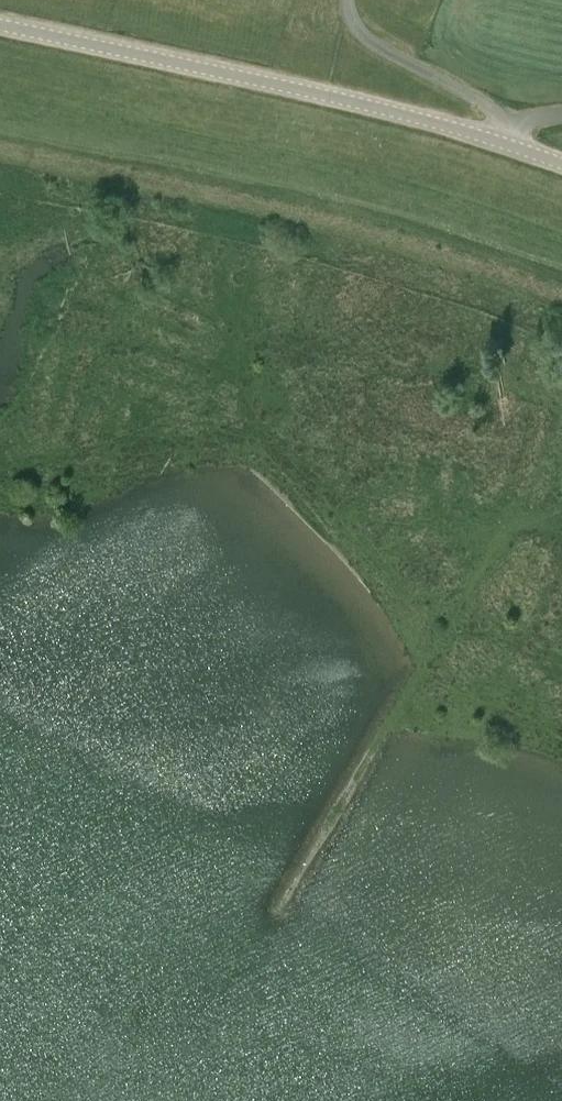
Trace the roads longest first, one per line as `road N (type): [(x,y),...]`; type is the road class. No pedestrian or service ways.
road 1 (unclassified): [(561,169),(377,110),(0,28)]

